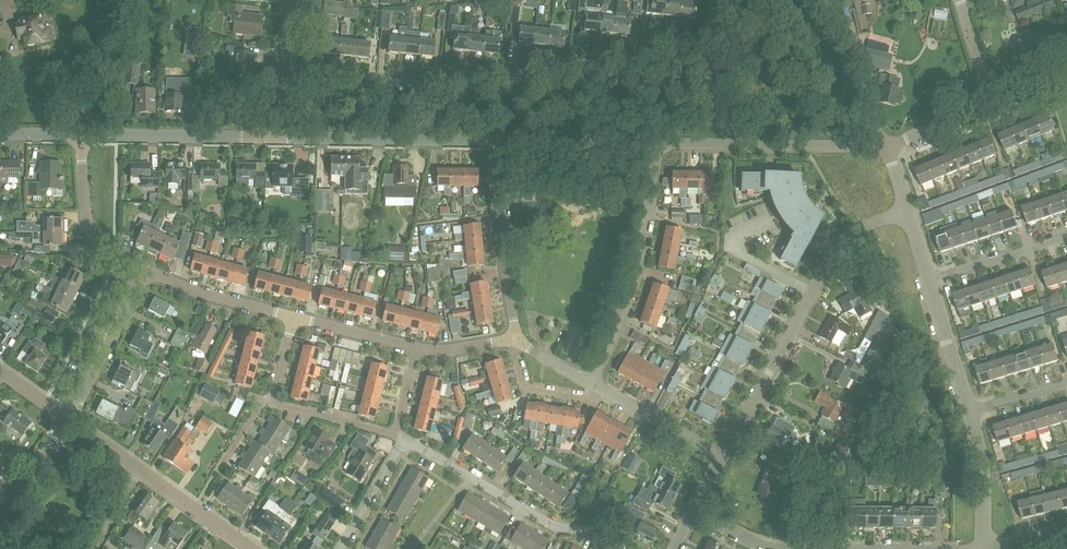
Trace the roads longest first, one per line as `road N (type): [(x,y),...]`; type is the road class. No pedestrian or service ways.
road 1 (residential): [(280,82),(492,79),(634,58),(708,37),(717,0)]
road 2 (residential): [(724,459),(843,237),(906,214)]
road 3 (residential): [(657,144),(640,254),(593,384)]
road 4 (residential): [(619,548),(554,525),(407,441)]
road 5 (unclassified): [(494,140),(260,136)]
road 6 (unclassified): [(886,147),(657,144)]
road 7 (unclassified): [(251,548),(68,420)]
road 8 (residential): [(513,341),(494,140)]
road 9 (unclassified): [(260,136),(81,135)]
road 10 (residential): [(68,420),(146,270)]
road 11 (residential): [(146,270),(90,235),(81,135)]
road 12 (unclassified): [(657,144),(494,140)]
road 13 (unclassified): [(886,147),(823,0)]
road 14 (residential): [(294,316),(146,270)]
road 15 (residential): [(724,459),(593,384)]
road 16 (residential): [(927,280),(1066,237)]
road 17 (unclassified): [(966,412),(927,280)]
road 18 (unclassified): [(981,548),(966,412)]
road 19 (residential): [(419,348),(294,316)]
road 20 (residential): [(395,436),(271,403)]
road 21 (residential): [(339,548),(407,441)]
road 22 (residential): [(593,384),(587,399),(526,387),(513,341)]

